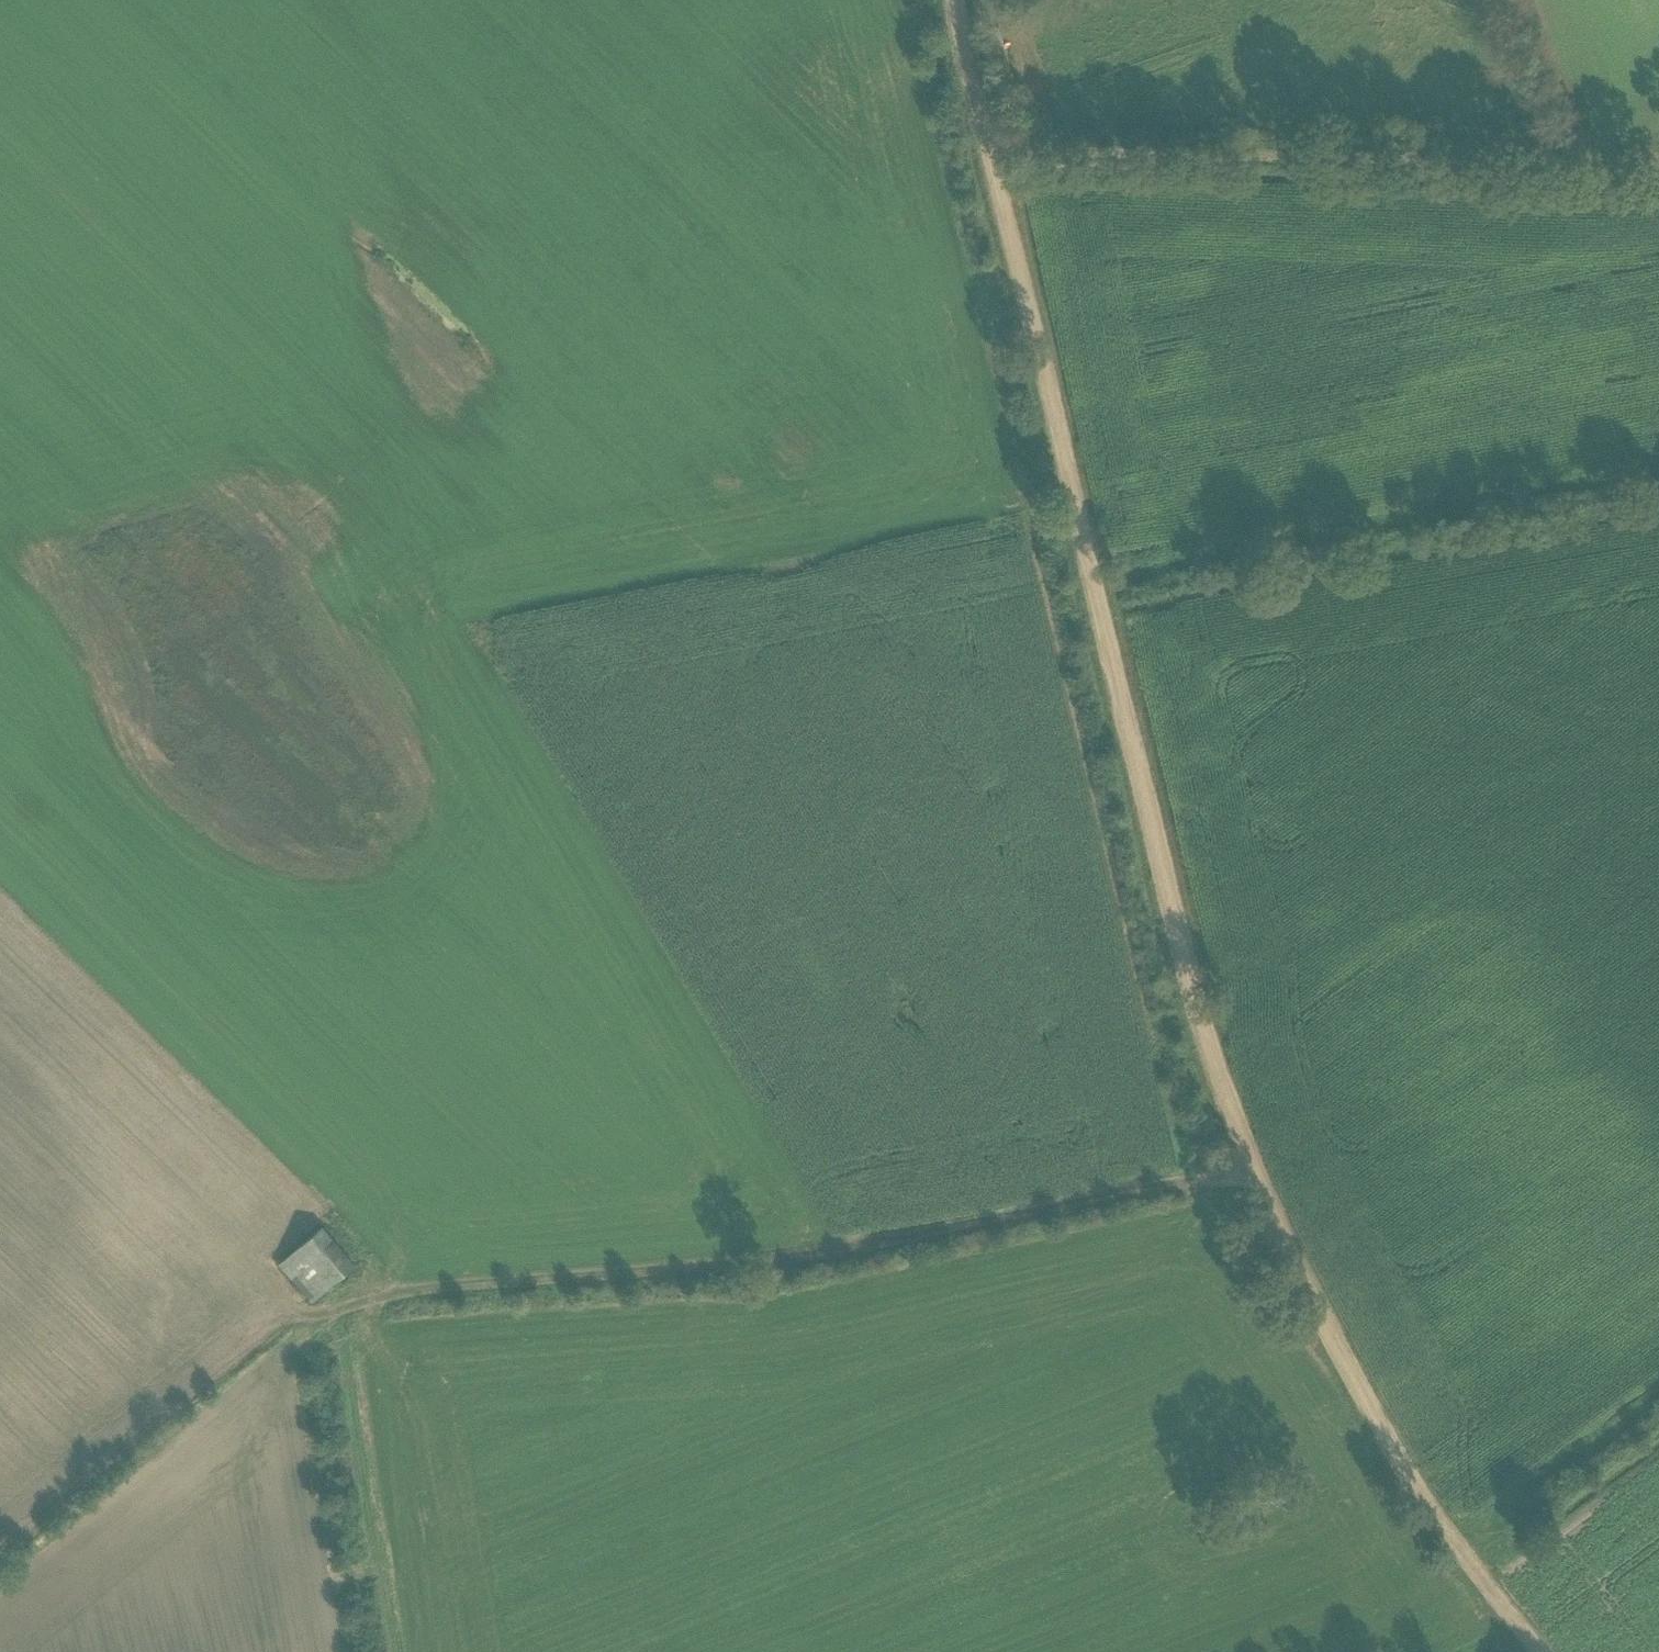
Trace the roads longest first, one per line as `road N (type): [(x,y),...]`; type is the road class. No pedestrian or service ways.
road 1 (track): [(1538,1651),(1360,1387),(1259,1192),(1210,1060),(953,0)]
road 2 (track): [(330,1308),(379,1297),(753,1272),(1249,1164)]
road 3 (track): [(986,156),(1030,150),(1658,164)]

